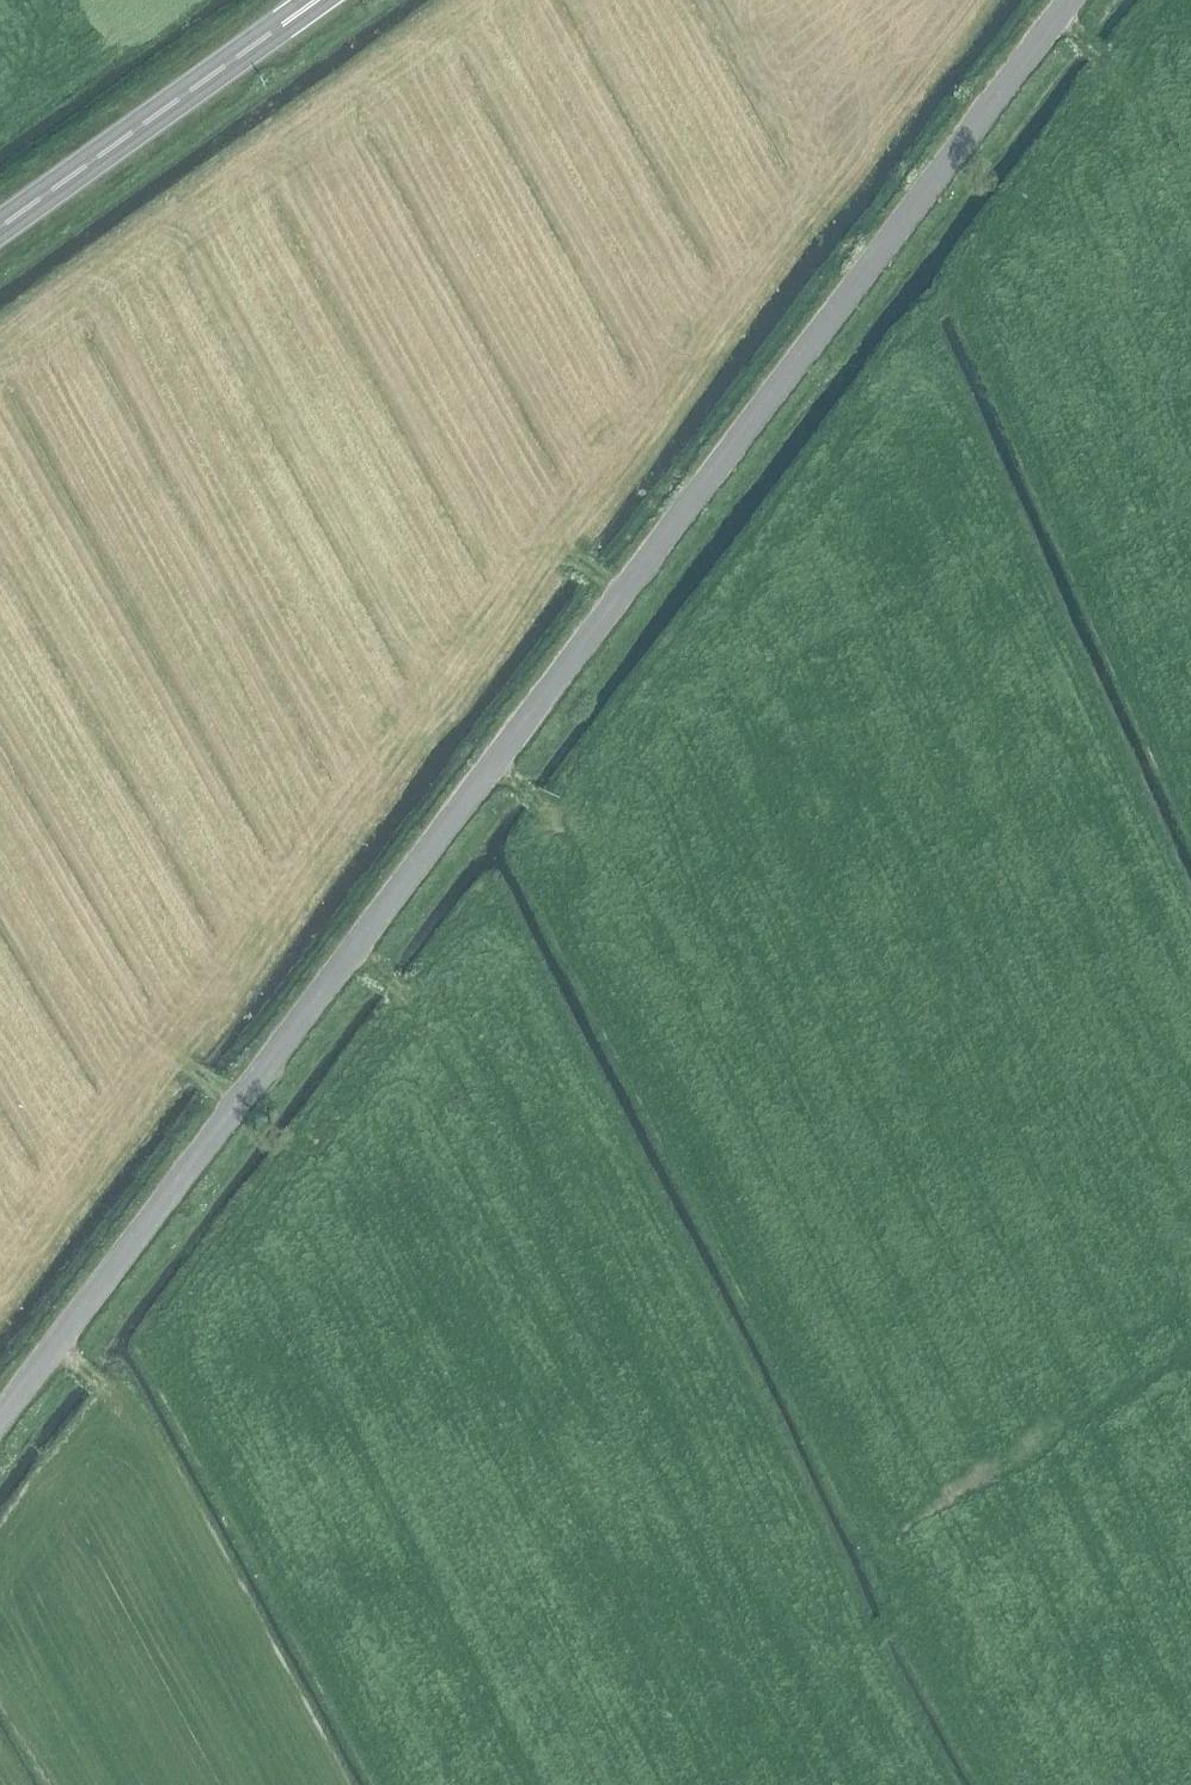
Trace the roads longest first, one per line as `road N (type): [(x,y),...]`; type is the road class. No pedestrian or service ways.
road 1 (tertiary): [(0,1422),(1086,0)]
road 2 (primary): [(0,228),(317,0)]

